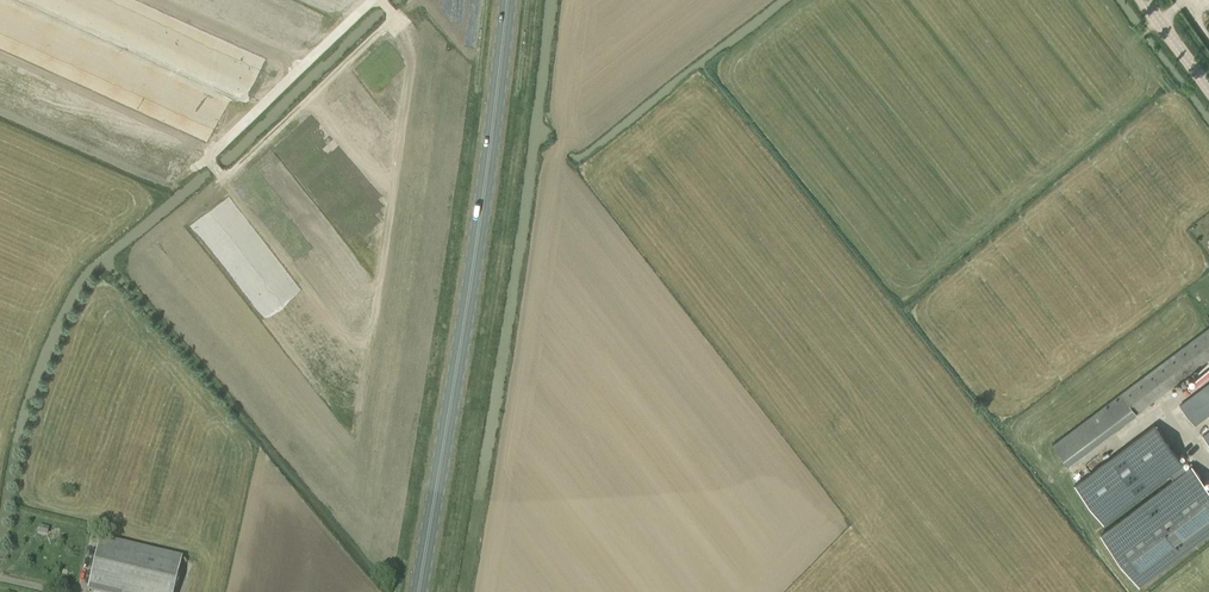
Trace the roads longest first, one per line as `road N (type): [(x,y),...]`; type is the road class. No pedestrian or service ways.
road 1 (secondary): [(419,591),(508,0)]

